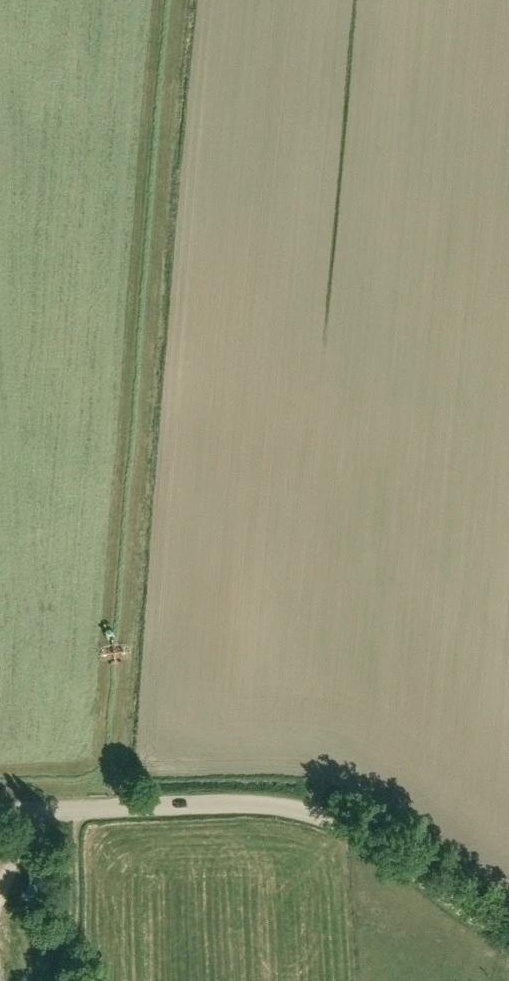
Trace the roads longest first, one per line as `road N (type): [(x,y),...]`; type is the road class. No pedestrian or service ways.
road 1 (unclassified): [(508,941),(370,839),(303,809),(0,810)]

